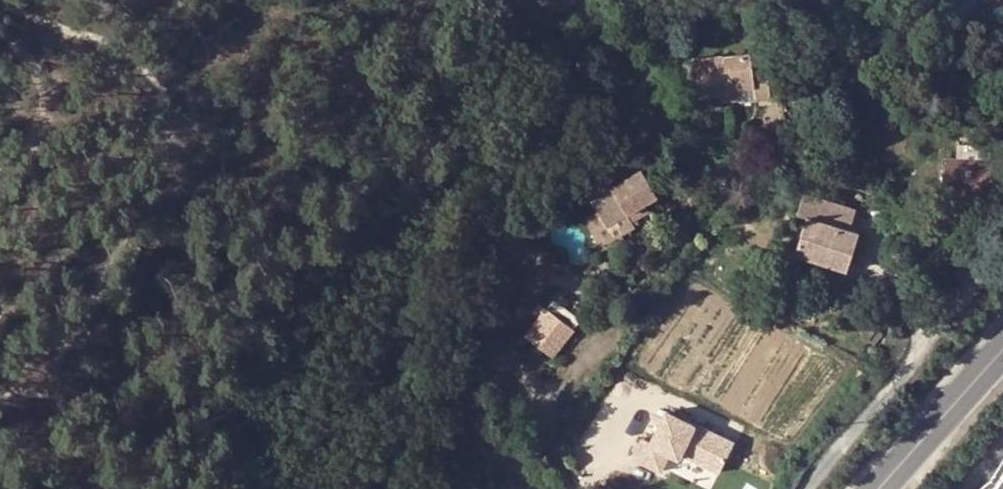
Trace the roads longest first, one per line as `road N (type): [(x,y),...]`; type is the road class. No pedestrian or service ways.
road 1 (residential): [(808,488),(943,325)]
road 2 (tertiary): [(1002,351),(880,488)]

